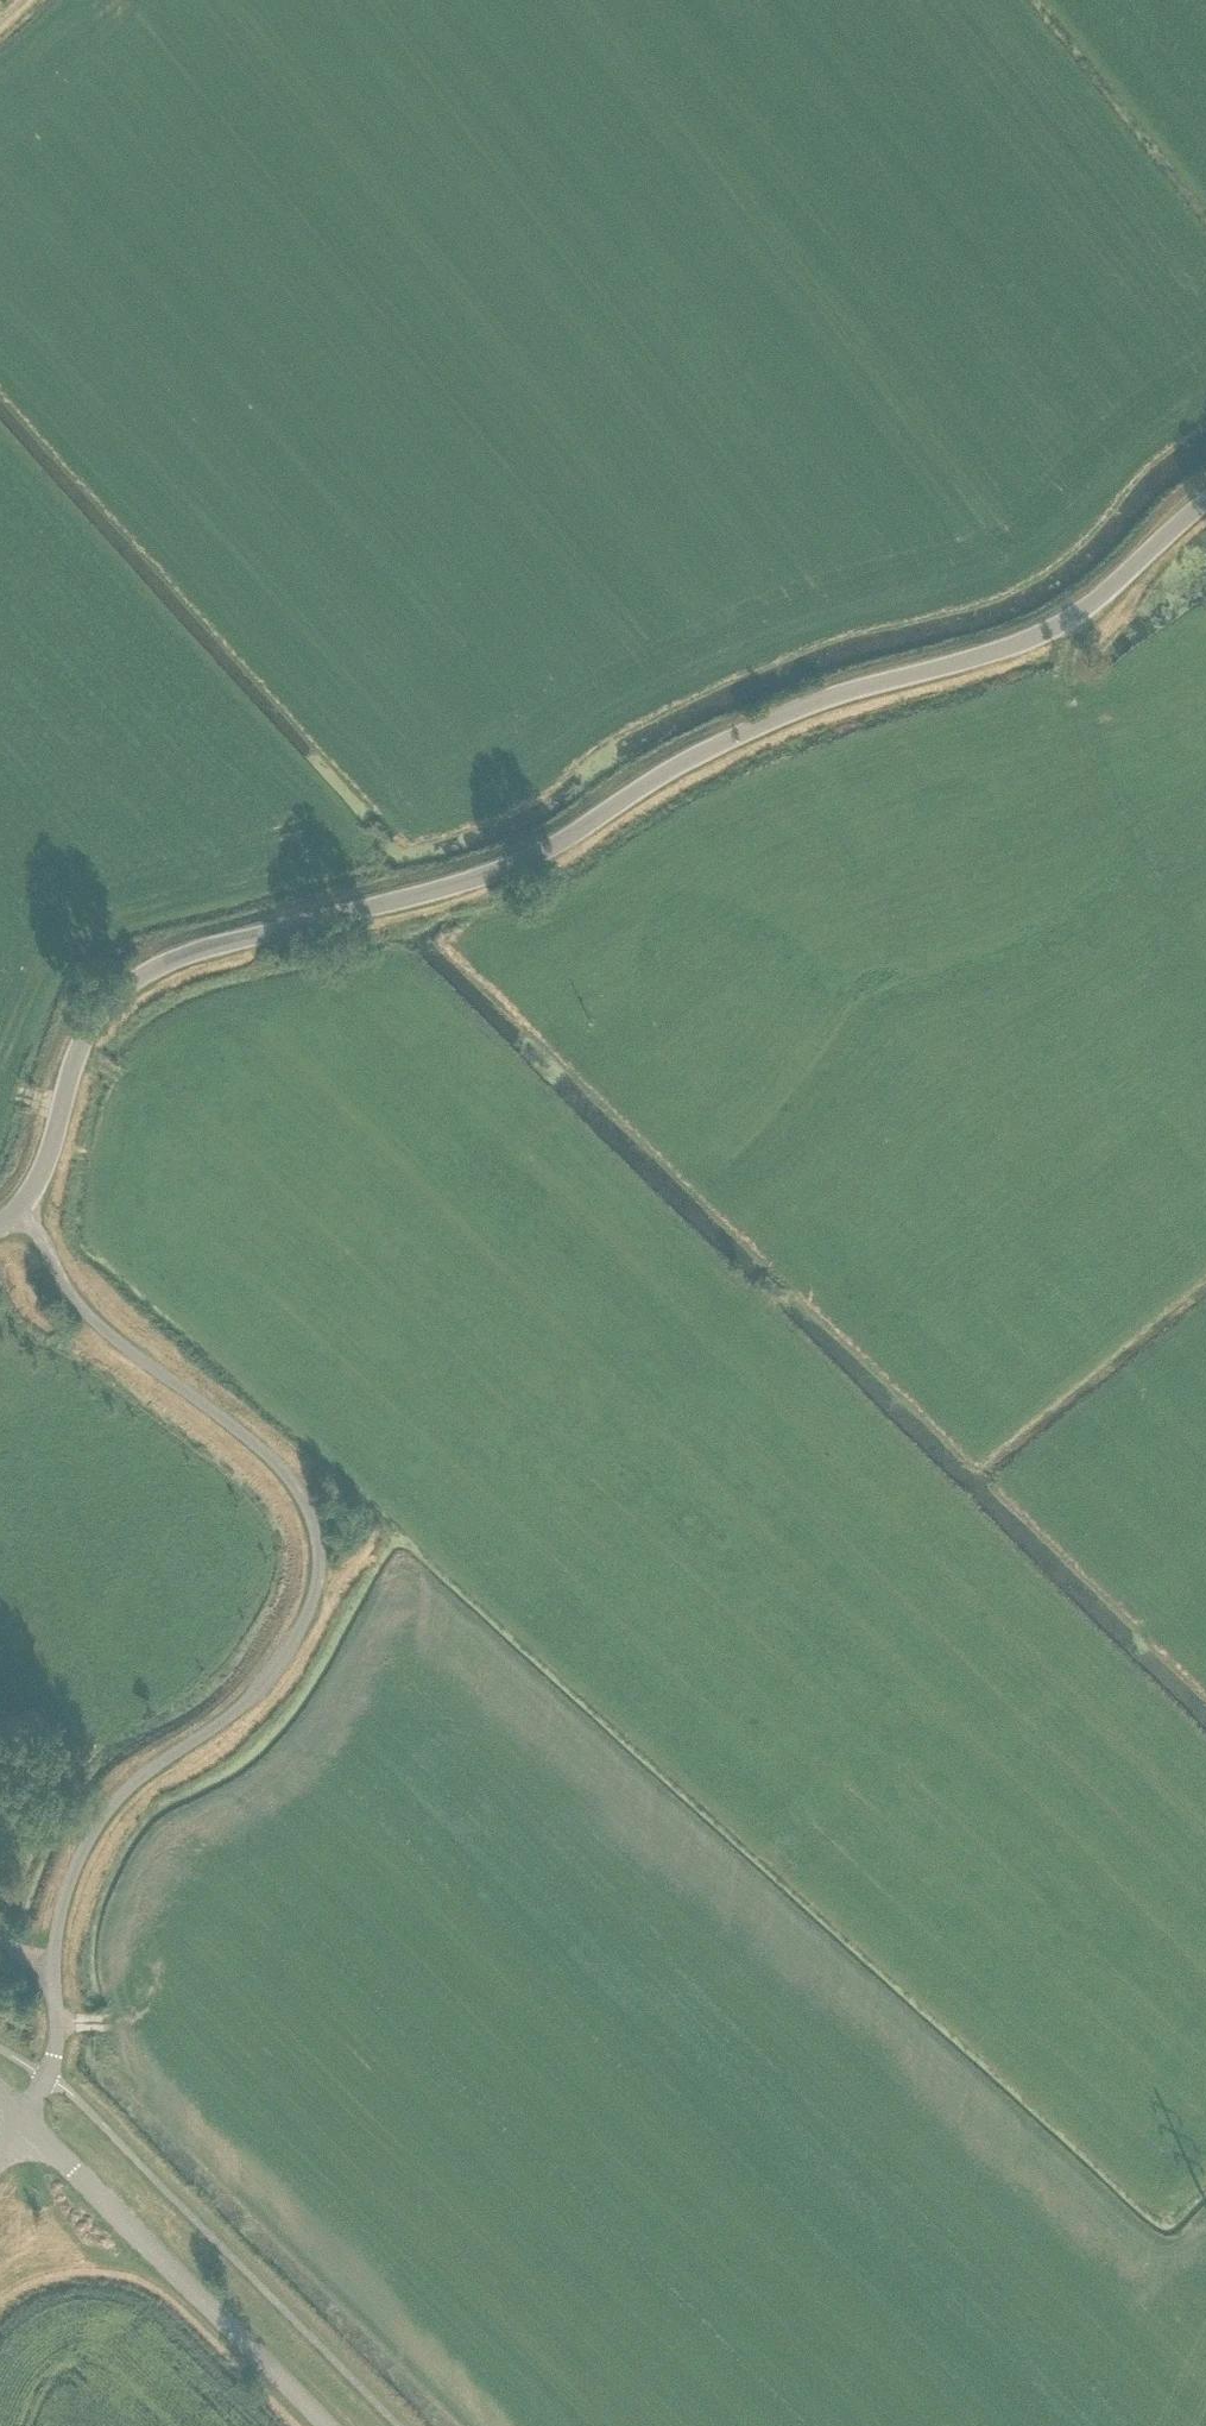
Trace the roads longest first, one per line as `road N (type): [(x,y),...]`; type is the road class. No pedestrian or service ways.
road 1 (unclassified): [(17,1212),(46,1161),(67,1083),(104,1016),(135,987),(172,967),(537,859),(609,809),(754,734),(1050,634),(1205,505)]
road 2 (unclassified): [(25,2123),(49,2078),(49,1961),(76,1856),(129,1784),(259,1687),(305,1617),(317,1545),(288,1477),(85,1313),(17,1212)]
road 3 (tertiary): [(25,2123),(326,2425)]

